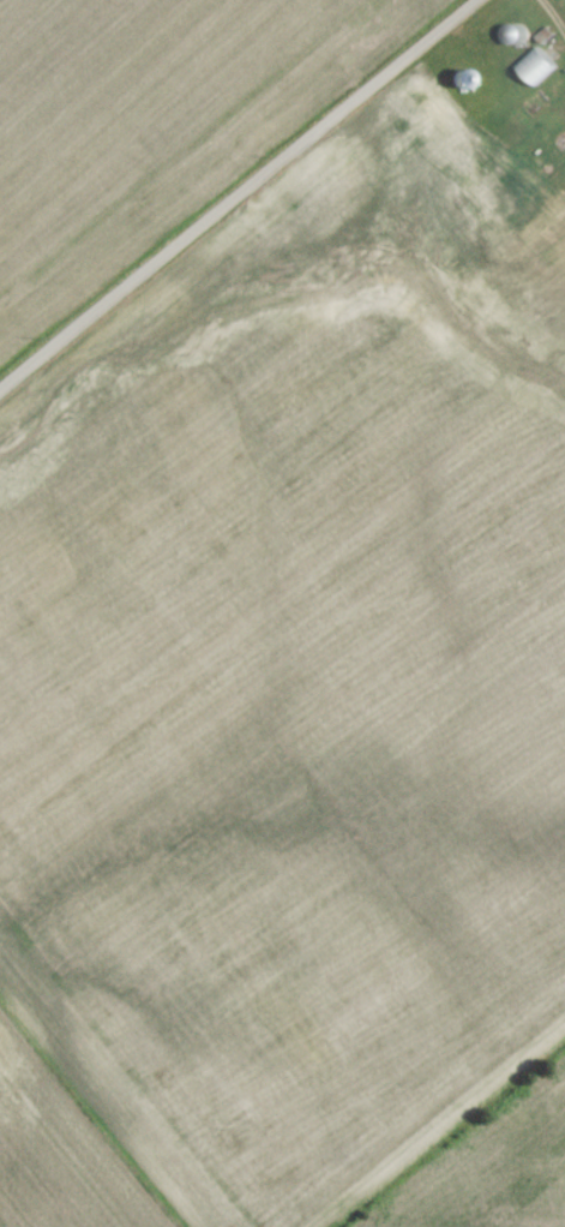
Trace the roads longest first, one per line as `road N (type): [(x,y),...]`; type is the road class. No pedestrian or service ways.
road 1 (residential): [(0,400),(494,0)]

